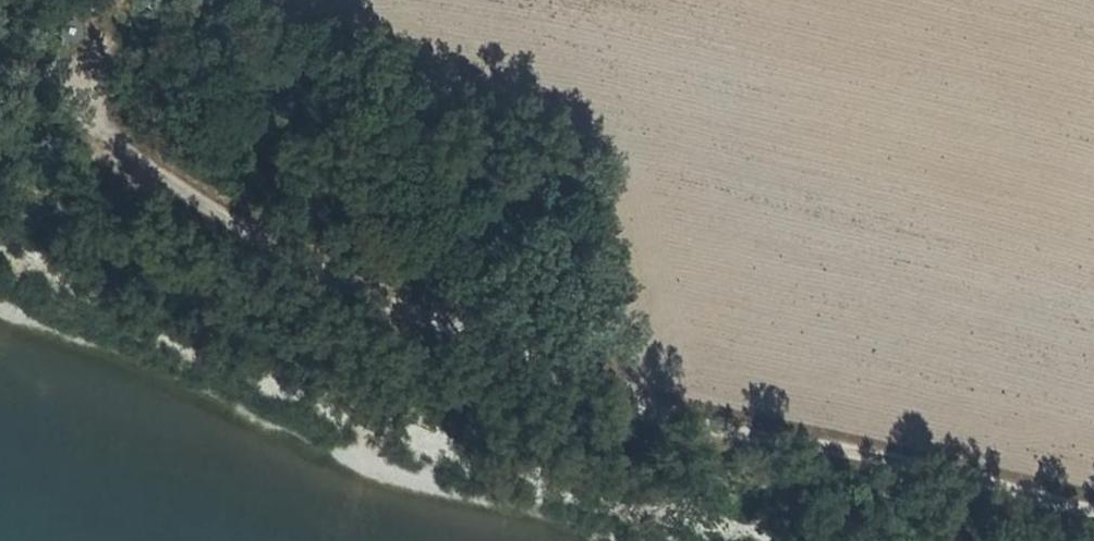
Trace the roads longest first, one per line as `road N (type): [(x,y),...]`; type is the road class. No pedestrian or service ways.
road 1 (track): [(0,69),(77,108),(255,235),(401,308),(681,417),(1093,505)]

